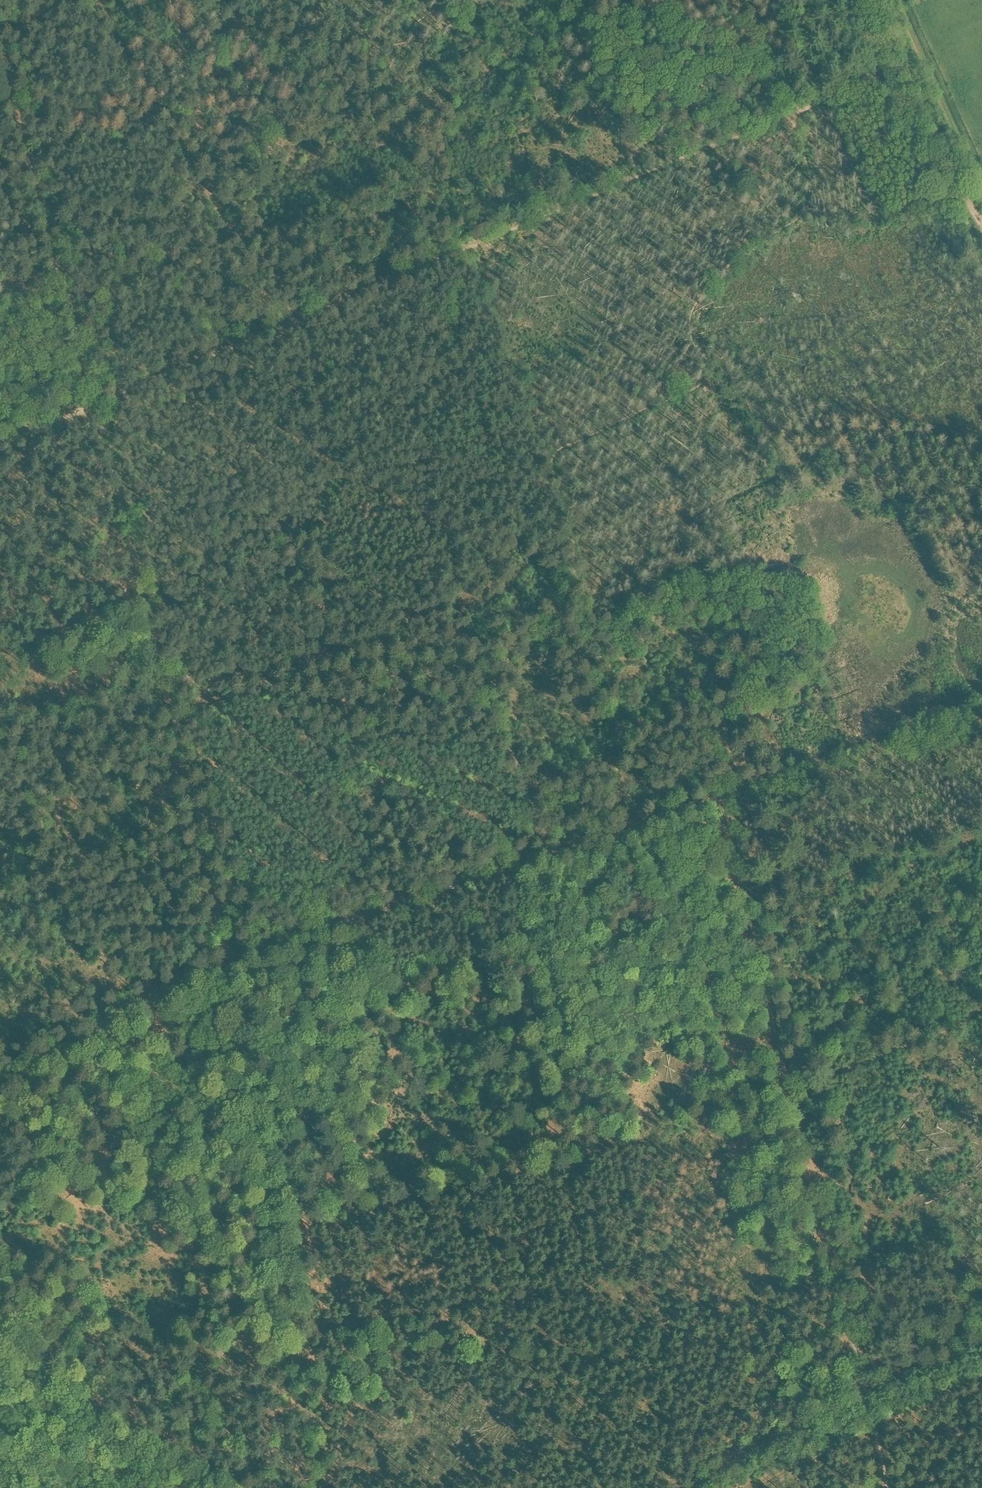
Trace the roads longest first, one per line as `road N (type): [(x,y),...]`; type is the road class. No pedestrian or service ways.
road 1 (track): [(715,802),(886,1487)]
road 2 (track): [(0,54),(159,659)]
road 3 (track): [(323,1487),(227,962)]
road 4 (track): [(318,312),(786,117)]
road 5 (track): [(227,962),(610,835)]
road 6 (track): [(548,456),(607,675),(610,835)]
road 7 (track): [(0,443),(318,312)]
road 8 (track): [(159,659),(227,962)]
road 9 (track): [(715,802),(981,697)]
road 10 (track): [(227,962),(2,1084)]
road 11 (track): [(981,225),(907,65)]
road 12 (track): [(786,117),(907,65)]

